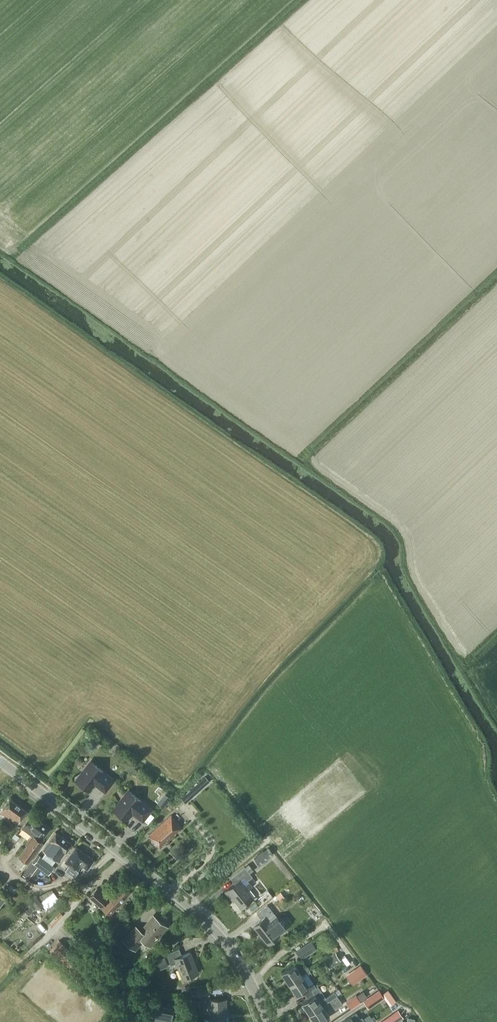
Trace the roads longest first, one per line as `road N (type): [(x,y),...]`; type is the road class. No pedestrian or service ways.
road 1 (tertiary): [(268,1021),(206,922),(0,761)]

